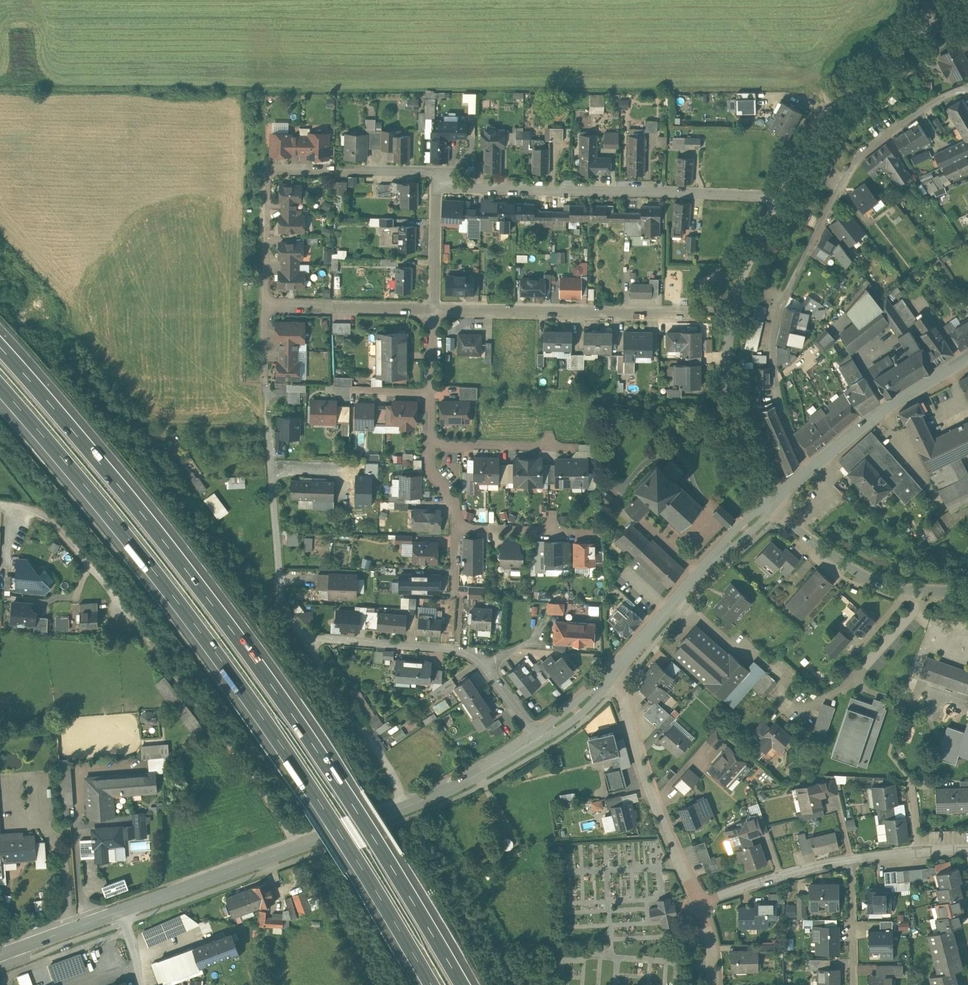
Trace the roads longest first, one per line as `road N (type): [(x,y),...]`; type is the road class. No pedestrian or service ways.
road 1 (motorway): [(466,984),(248,649),(154,524),(0,345)]
road 2 (motorway): [(0,384),(229,667),(438,984)]
road 3 (residential): [(813,468),(781,414),(774,382),(783,298),(859,156),(935,100),(967,92)]
road 4 (residential): [(0,505),(51,522),(300,847)]
road 5 (residential): [(777,200),(474,185),(436,172)]
road 6 (residential): [(436,172),(276,169),(267,180),(265,306)]
road 7 (residential): [(731,315),(433,309)]
road 8 (residential): [(305,640),(471,653),(536,740)]
road 9 (residential): [(701,904),(653,801),(612,674)]
road 10 (residential): [(777,200),(848,89),(931,23)]
road 11 (secondary): [(612,674),(773,504)]
road 12 (residential): [(268,421),(283,609),(305,640)]
road 13 (residential): [(967,592),(878,583),(815,543),(773,504)]
road 14 (residential): [(773,504),(733,414),(731,315)]
road 15 (residential): [(305,640),(393,774),(405,807)]
road 16 (secondary): [(813,468),(878,412),(967,356)]
road 17 (secondary): [(122,911),(300,847)]
road 18 (residential): [(433,309),(265,306)]
road 19 (residential): [(851,859),(701,904)]
road 20 (secondary): [(405,807),(536,740)]
road 21 (residential): [(436,172),(433,309)]
road 22 (secondary): [(0,954),(122,911)]
road 23 (residential): [(851,859),(853,984)]
road 24 (residential): [(731,315),(777,200)]
road 25 (residential): [(549,442),(426,442)]

